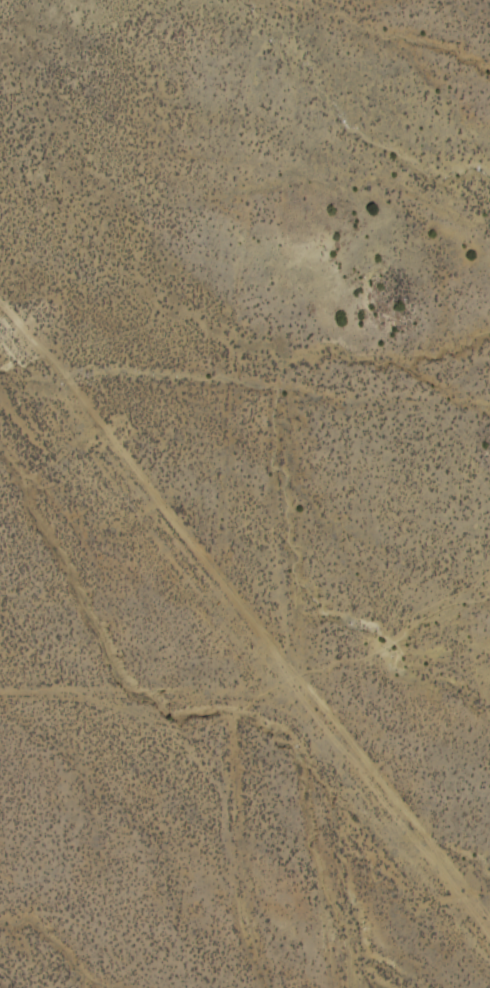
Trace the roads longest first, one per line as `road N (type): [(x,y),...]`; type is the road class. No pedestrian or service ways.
road 1 (track): [(0,300),(489,913)]

